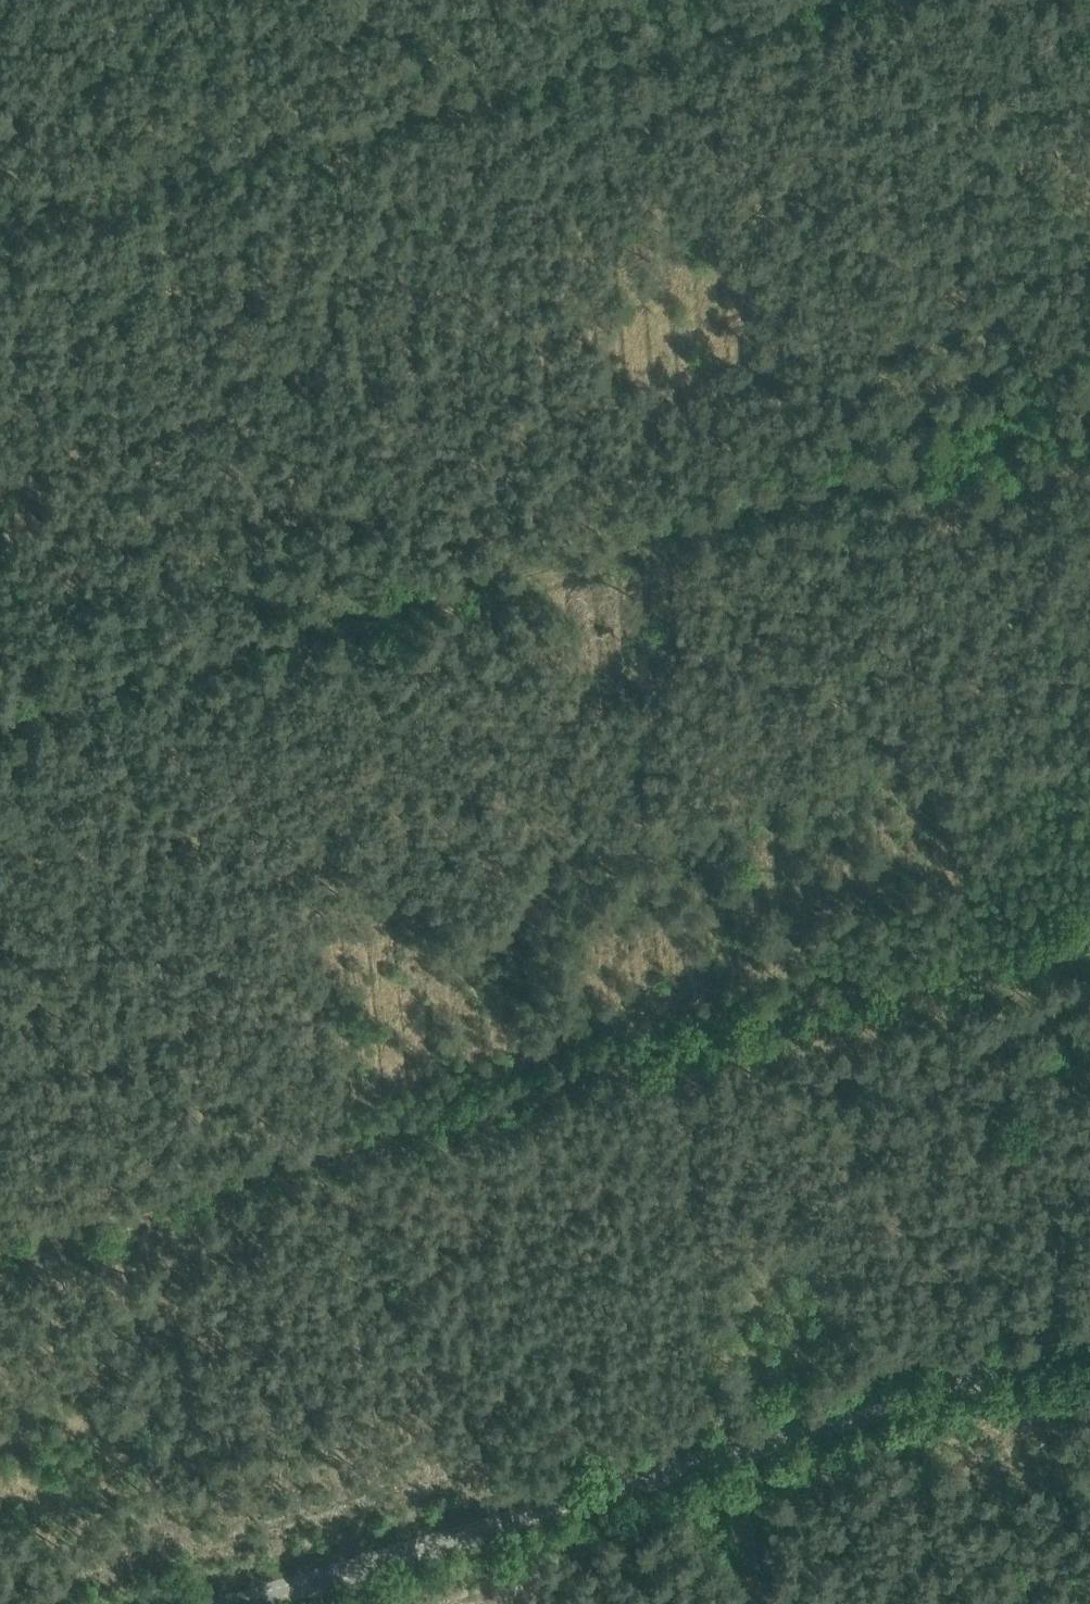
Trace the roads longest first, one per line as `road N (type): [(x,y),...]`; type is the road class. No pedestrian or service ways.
road 1 (tertiary): [(1089,1344),(237,1603)]

